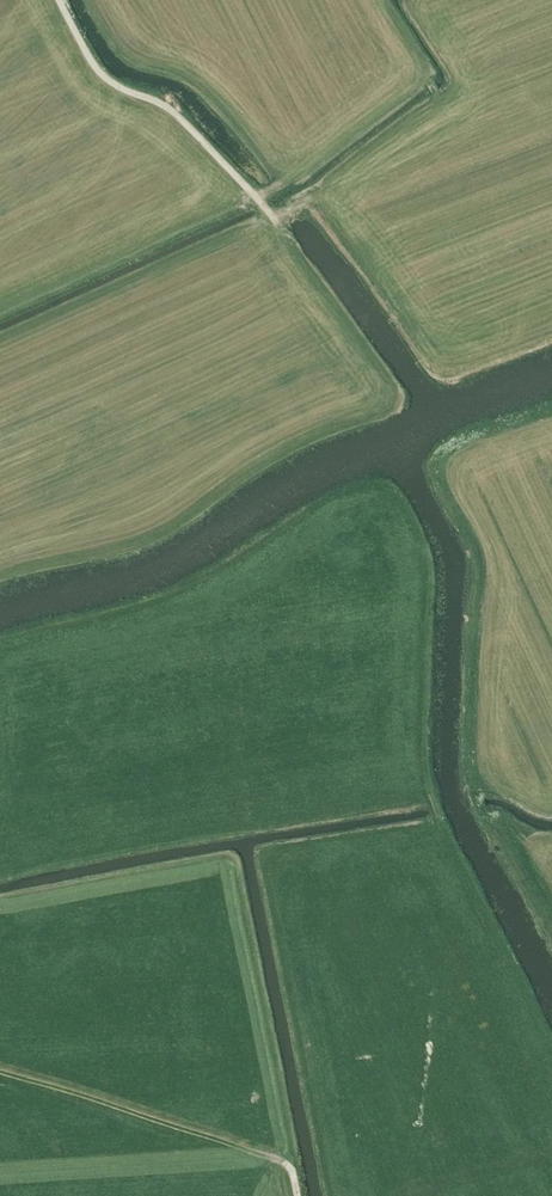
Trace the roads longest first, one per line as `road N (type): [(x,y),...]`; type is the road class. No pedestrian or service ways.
road 1 (track): [(298,1195),(284,1163),(0,1076)]

